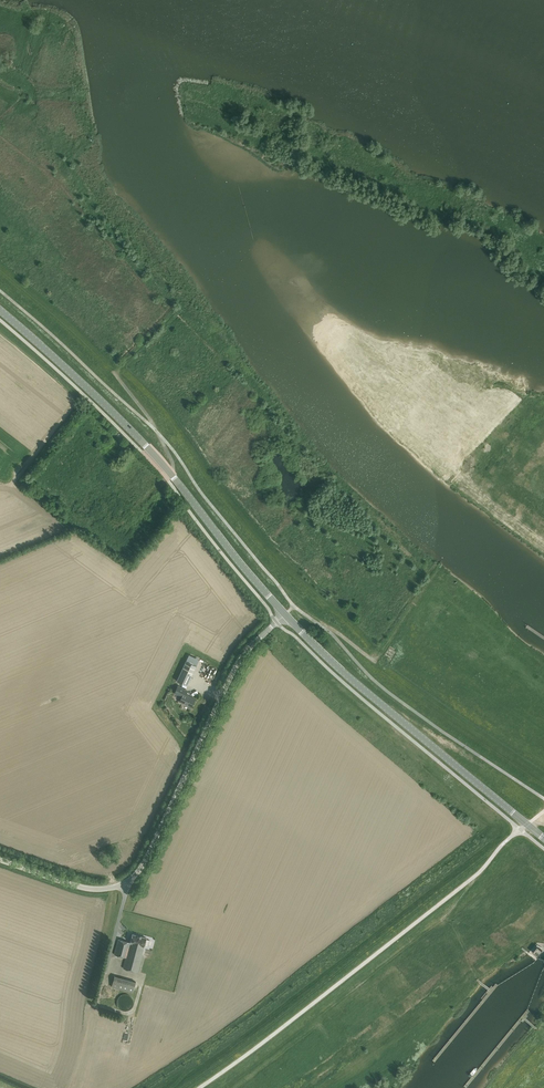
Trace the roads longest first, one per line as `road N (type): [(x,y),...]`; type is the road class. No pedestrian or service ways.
road 1 (unclassified): [(0,860),(87,888),(117,886),(136,874),(238,662),(285,614)]
road 2 (secondary): [(285,614),(144,444),(0,311)]
road 3 (secondary): [(543,839),(285,614)]

